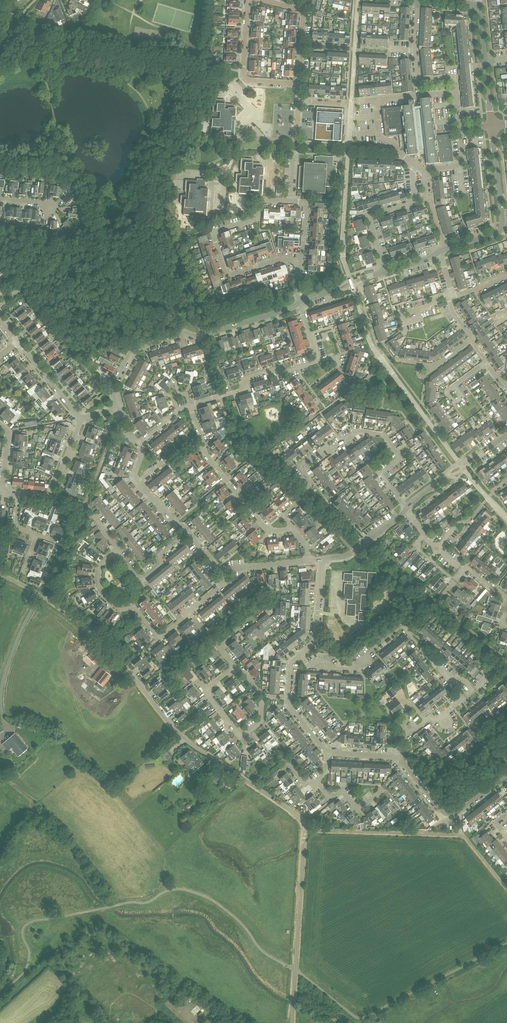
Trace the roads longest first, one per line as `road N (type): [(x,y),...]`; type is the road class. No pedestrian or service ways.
road 1 (unclassified): [(304,830),(294,813),(181,736),(102,642),(50,600),(0,574)]
road 2 (residential): [(292,528),(285,515),(311,483),(302,464),(362,431),(382,434),(399,456),(382,473),(406,509)]
road 3 (unclassified): [(118,409),(112,386),(136,344),(181,331),(201,336),(299,303)]
road 4 (unclassified): [(506,889),(464,837),(304,830)]
road 5 (residential): [(298,261),(228,275),(214,236),(258,217),(261,200),(290,201)]
road 6 (unclassified): [(292,1022),(304,830)]
road 7 (residential): [(292,528),(266,530),(245,506),(205,450),(191,407)]
road 8 (residential): [(116,552),(99,577),(104,596),(120,609),(135,609),(160,637),(191,613)]
road 9 (unclassified): [(506,779),(460,813),(447,814),(397,757)]
road 10 (unclassified): [(385,271),(371,215),(426,197),(425,170)]
road 11 (residential): [(191,407),(244,388),(245,379),(320,361)]
road 12 (residential): [(299,84),(244,78),(248,0)]
road 13 (residential): [(400,628),(359,669),(319,661),(309,667),(301,655)]
road 14 (unclassified): [(406,509),(506,435)]

